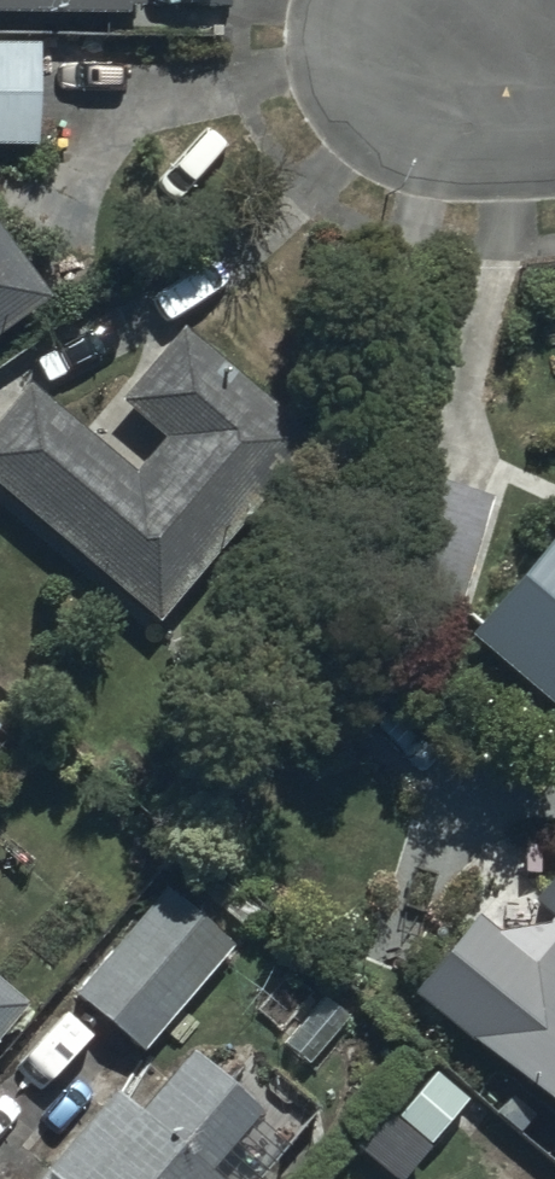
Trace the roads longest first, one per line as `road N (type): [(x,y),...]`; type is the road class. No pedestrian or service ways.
road 1 (residential): [(554,81),(398,48)]

